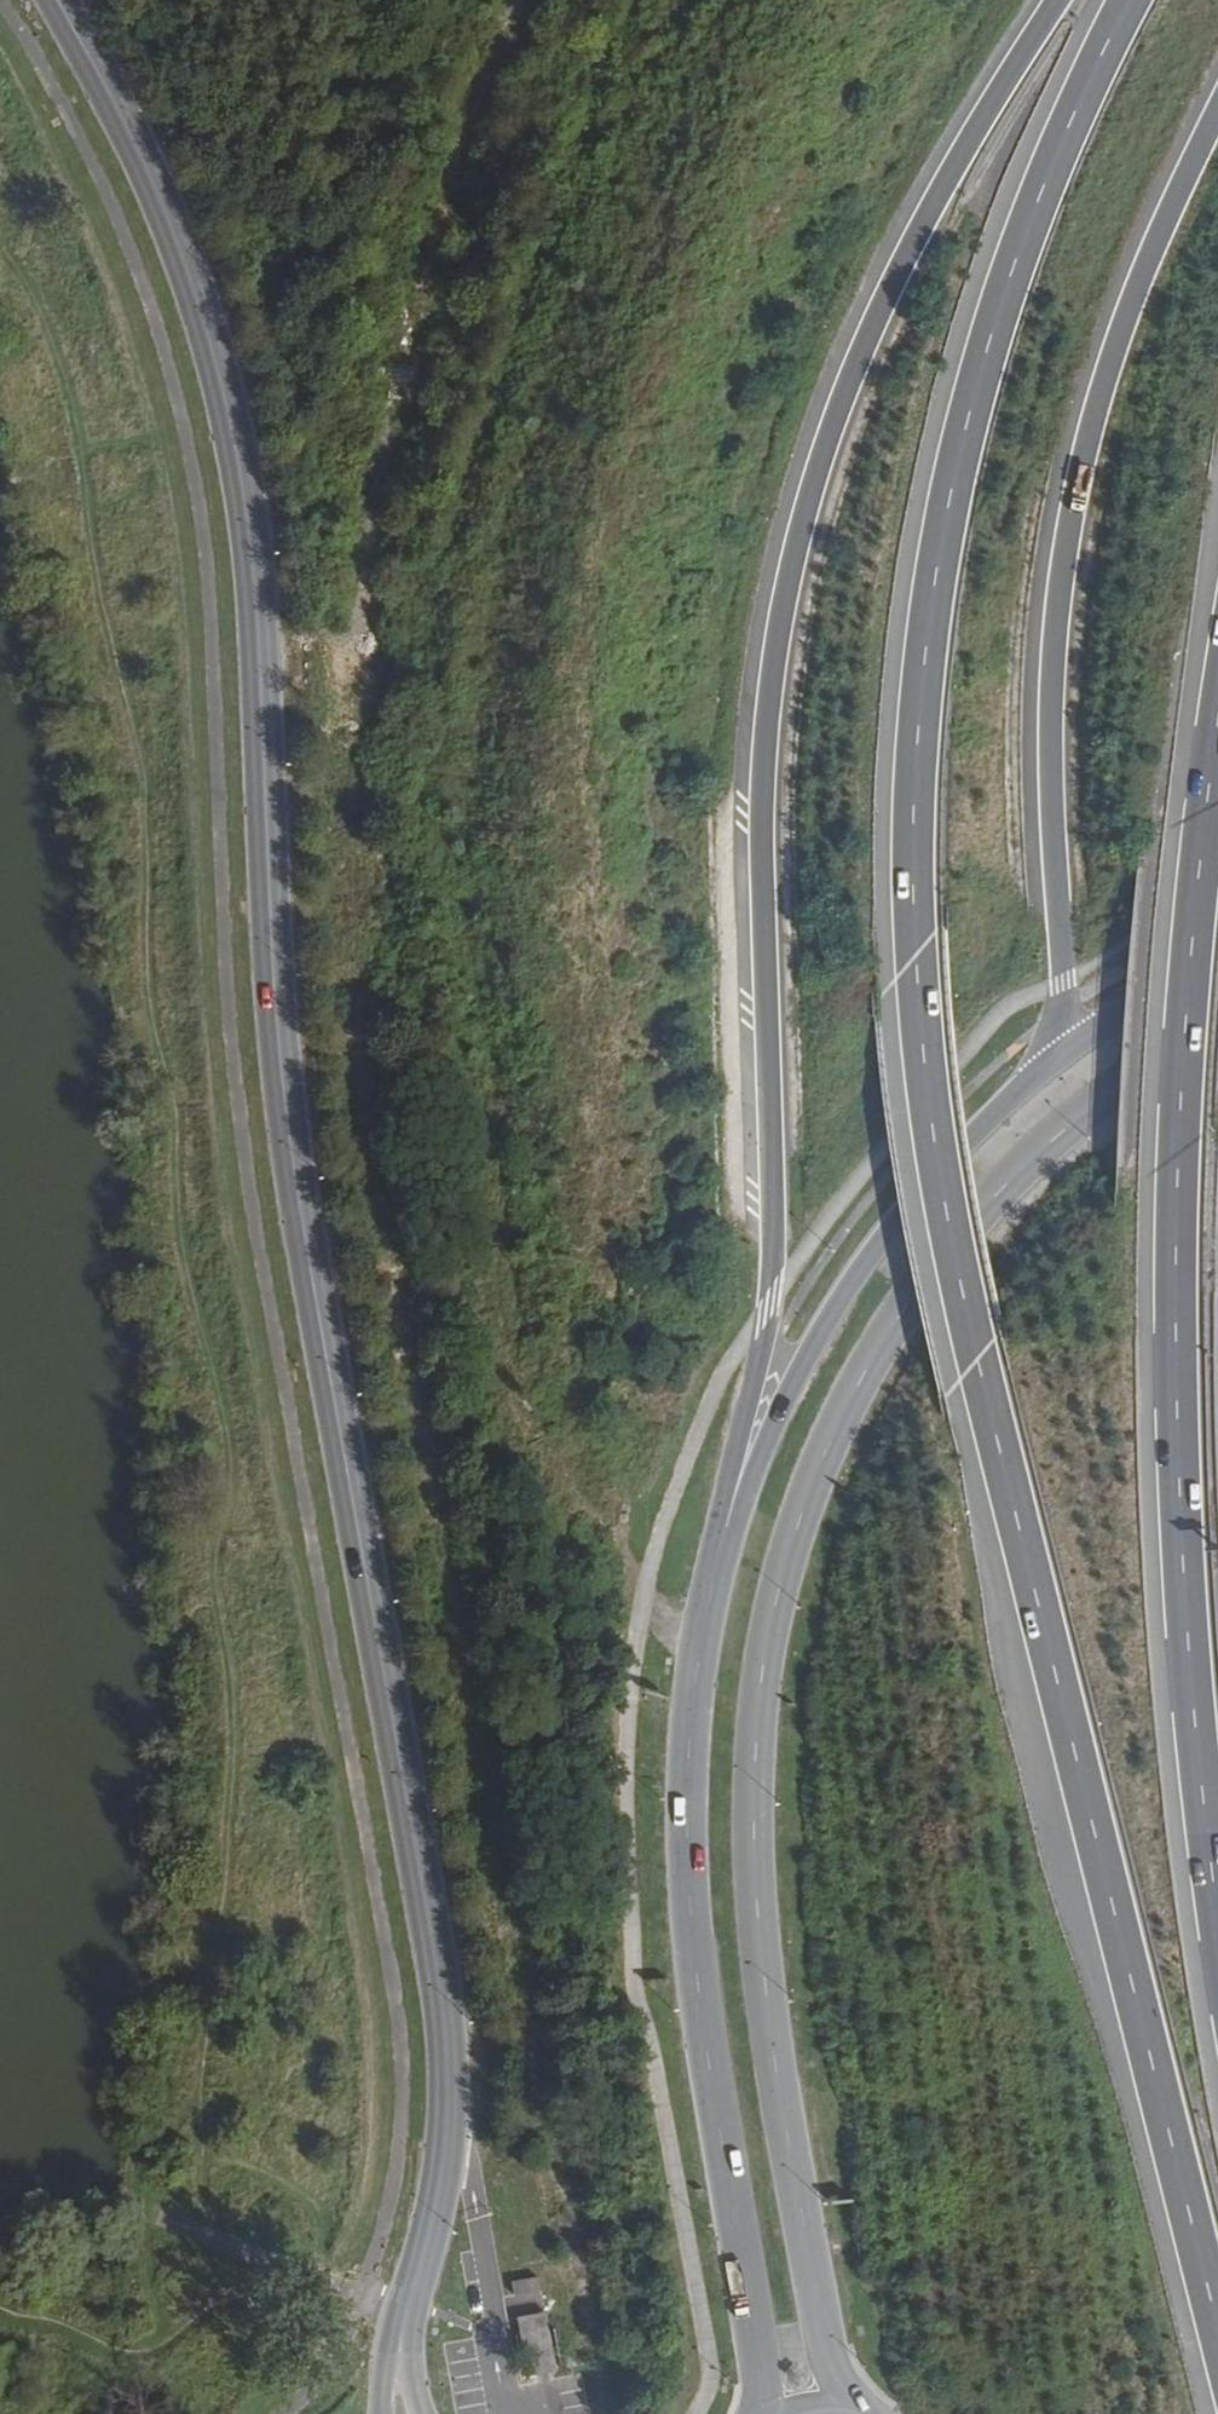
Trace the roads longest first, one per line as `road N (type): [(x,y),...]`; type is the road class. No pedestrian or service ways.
road 1 (motorway): [(1134,0),(1012,261),(931,556),(910,729),(912,957),(945,1210),(975,1356),(1217,2333)]
road 2 (secondary): [(408,2302),(446,2153),(451,2031),(309,1277),(276,991),(243,500),(185,253),(60,0)]
road 3 (track): [(668,0),(569,244),(472,575),(447,729),(452,870),(494,1053),(501,1294),(530,1422),(641,1604),(702,1649)]
road 4 (motorway): [(1061,0),(950,171),(863,349),(820,456),(787,596),(762,784),(770,1307),(732,1469),(731,1533)]
road 5 (secondary): [(852,2413),(815,2297),(757,1911),(756,1751),(775,1601),(826,1451),(903,1307),(1052,1139),(1217,1013)]
road 6 (trunk): [(1217,715),(1180,1047),(1175,1251),(1176,1455),(1217,1910)]
road 7 (trunk): [(1217,104),(1116,331),(1064,567),(1053,684),(1063,1056)]
road 8 (secondary): [(731,1533),(696,1699),(691,1913),(768,2413)]
road 9 (secondary): [(1063,1056),(972,1138),(870,1257),(819,1337),(731,1533)]
road 10 (secondary): [(1217,943),(1063,1056)]

